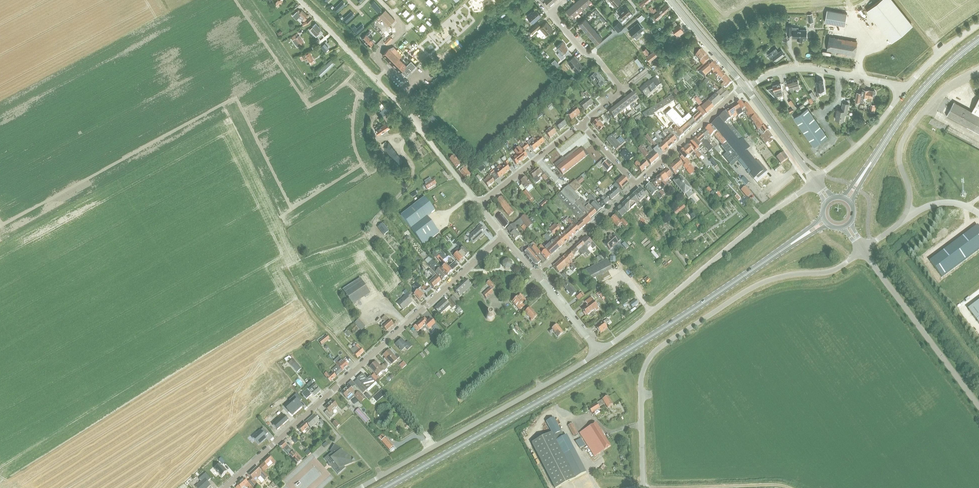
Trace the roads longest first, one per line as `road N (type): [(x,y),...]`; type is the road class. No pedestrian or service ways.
road 1 (secondary): [(385,487),(620,356),(799,239)]
road 2 (unclassified): [(643,487),(641,382),(654,353),(763,283),(831,272),(863,251)]
road 3 (residential): [(226,487),(503,237)]
road 4 (unclassified): [(814,181),(599,352)]
road 5 (residential): [(360,487),(599,352)]
road 6 (residential): [(479,204),(397,102),(298,0)]
road 7 (unclassified): [(978,409),(863,251)]
road 8 (unclassified): [(907,211),(899,161),(905,135),(945,87),(978,68)]
road 9 (residential): [(564,0),(555,19),(621,90),(581,125)]
road 10 (residential): [(903,91),(807,68),(745,86)]
road 11 (secondary): [(872,161),(930,83),(978,41)]
road 12 (residential): [(636,184),(745,86)]
road 13 (residential): [(636,184),(536,275)]
road 14 (residential): [(581,125),(479,204)]
road 15 (track): [(661,487),(789,487)]
road 16 (unclassified): [(814,181),(903,91)]

